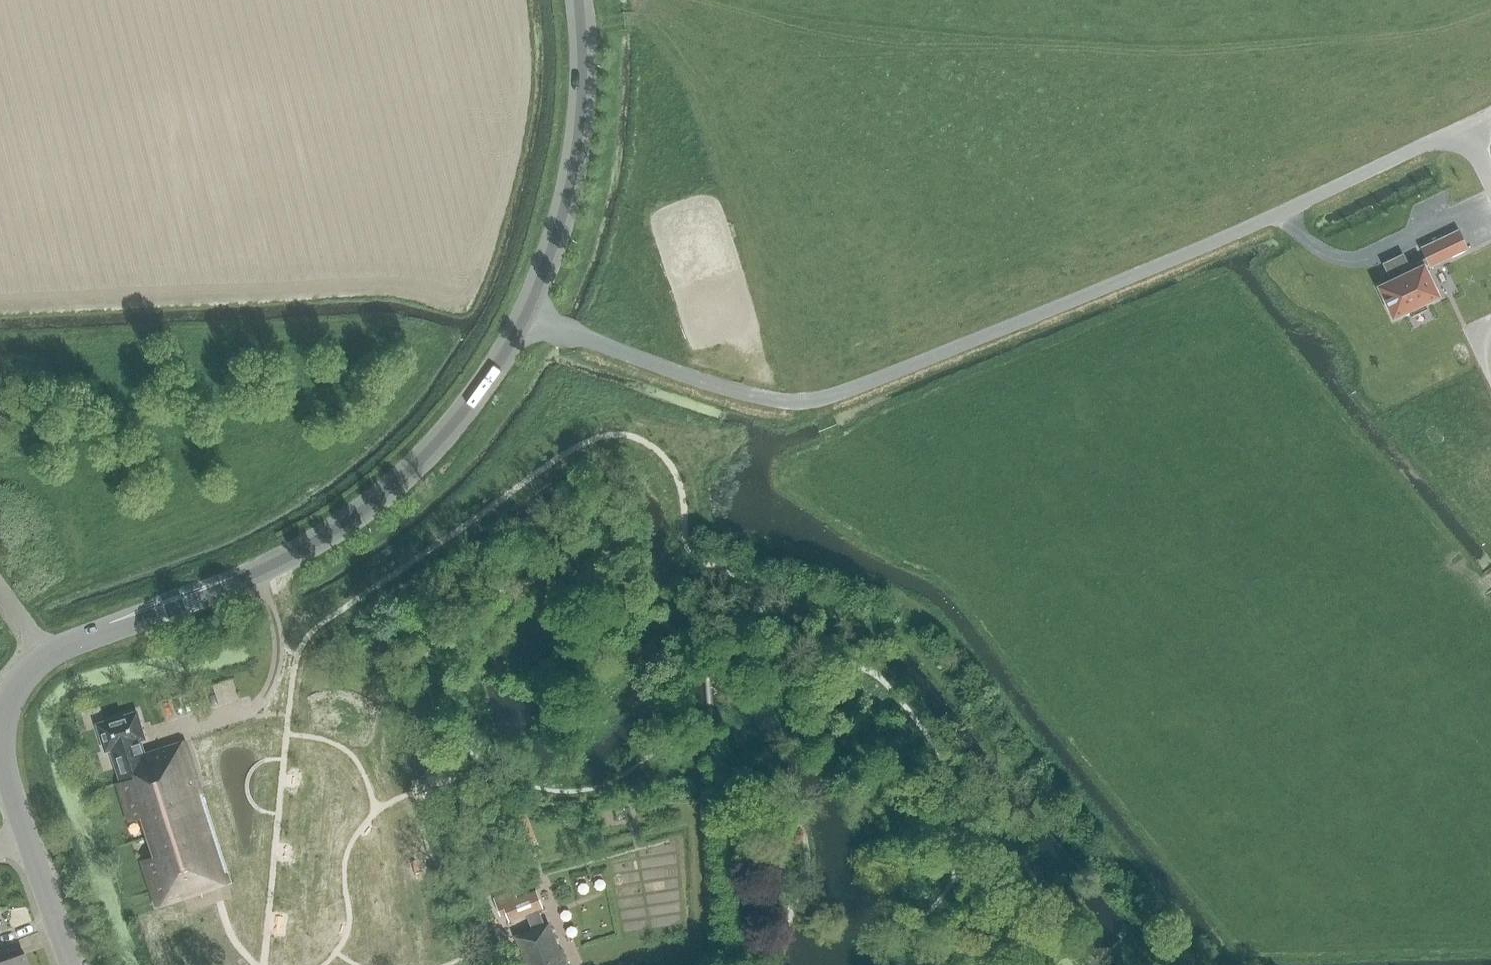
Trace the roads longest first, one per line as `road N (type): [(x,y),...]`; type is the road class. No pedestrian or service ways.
road 1 (tertiary): [(46,656),(184,608),(195,595),(328,533),(391,489),(457,418),(525,314),(568,192),(581,102),(578,0)]
road 2 (tertiary): [(27,840),(5,772),(1,722),(16,683),(46,656)]
road 3 (tertiary): [(71,964),(27,840)]

